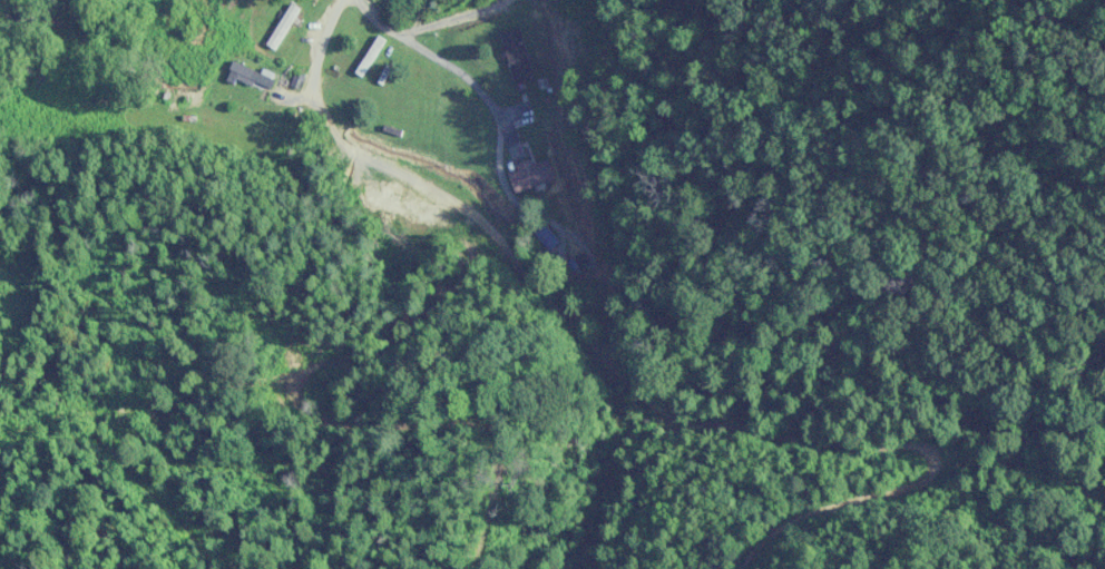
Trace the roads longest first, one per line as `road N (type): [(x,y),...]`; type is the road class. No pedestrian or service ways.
road 1 (residential): [(323,0),(299,82),(316,122),(407,141),(495,213),(718,290),(1030,331),(1104,325)]
road 2 (residential): [(528,225),(831,63),(911,0)]
road 3 (residential): [(495,213),(476,343),(388,512)]

